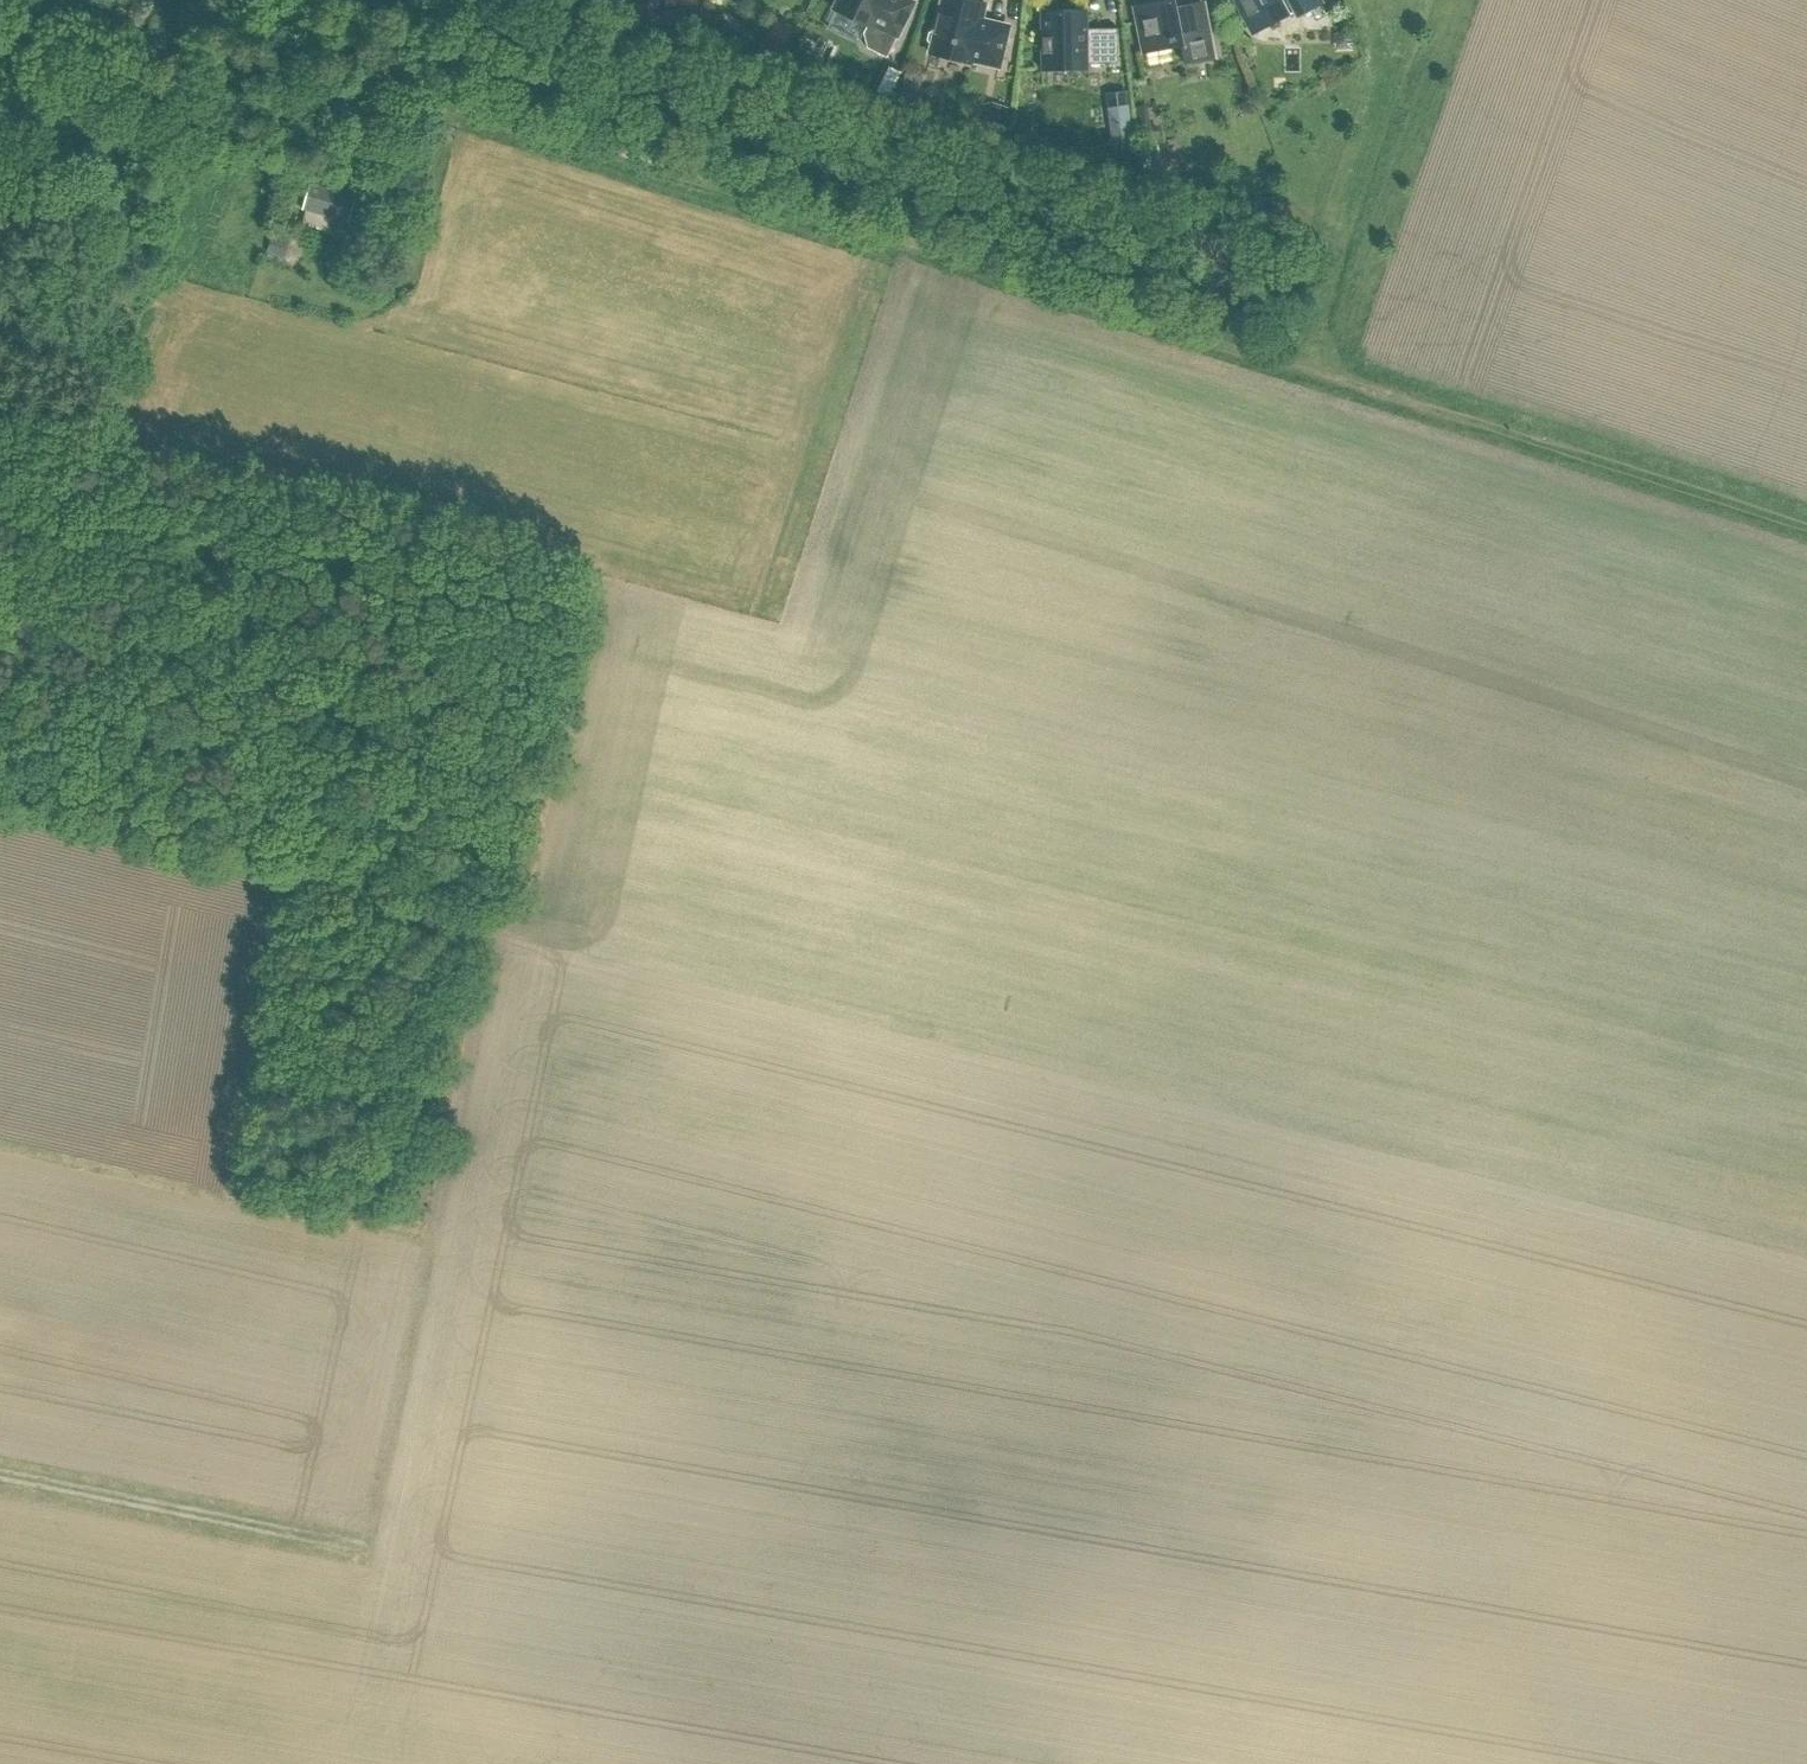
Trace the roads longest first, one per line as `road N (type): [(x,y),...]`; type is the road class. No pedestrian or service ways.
road 1 (track): [(413,61),(457,98),(1806,531)]
road 2 (track): [(413,61),(368,83),(295,93),(254,86),(68,12),(5,0)]

